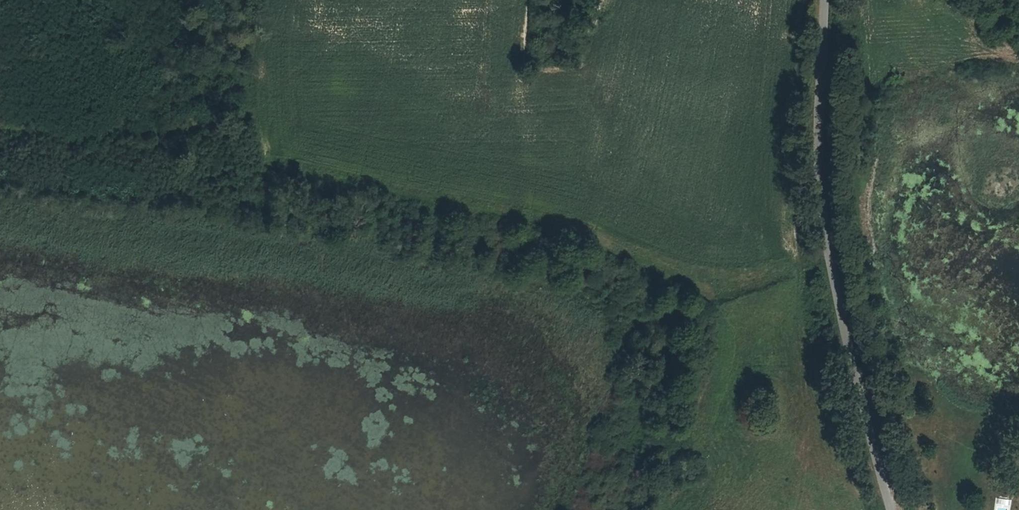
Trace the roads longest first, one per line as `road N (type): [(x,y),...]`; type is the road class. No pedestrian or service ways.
road 1 (unclassified): [(887,509),(861,435),(824,222),(823,0)]

